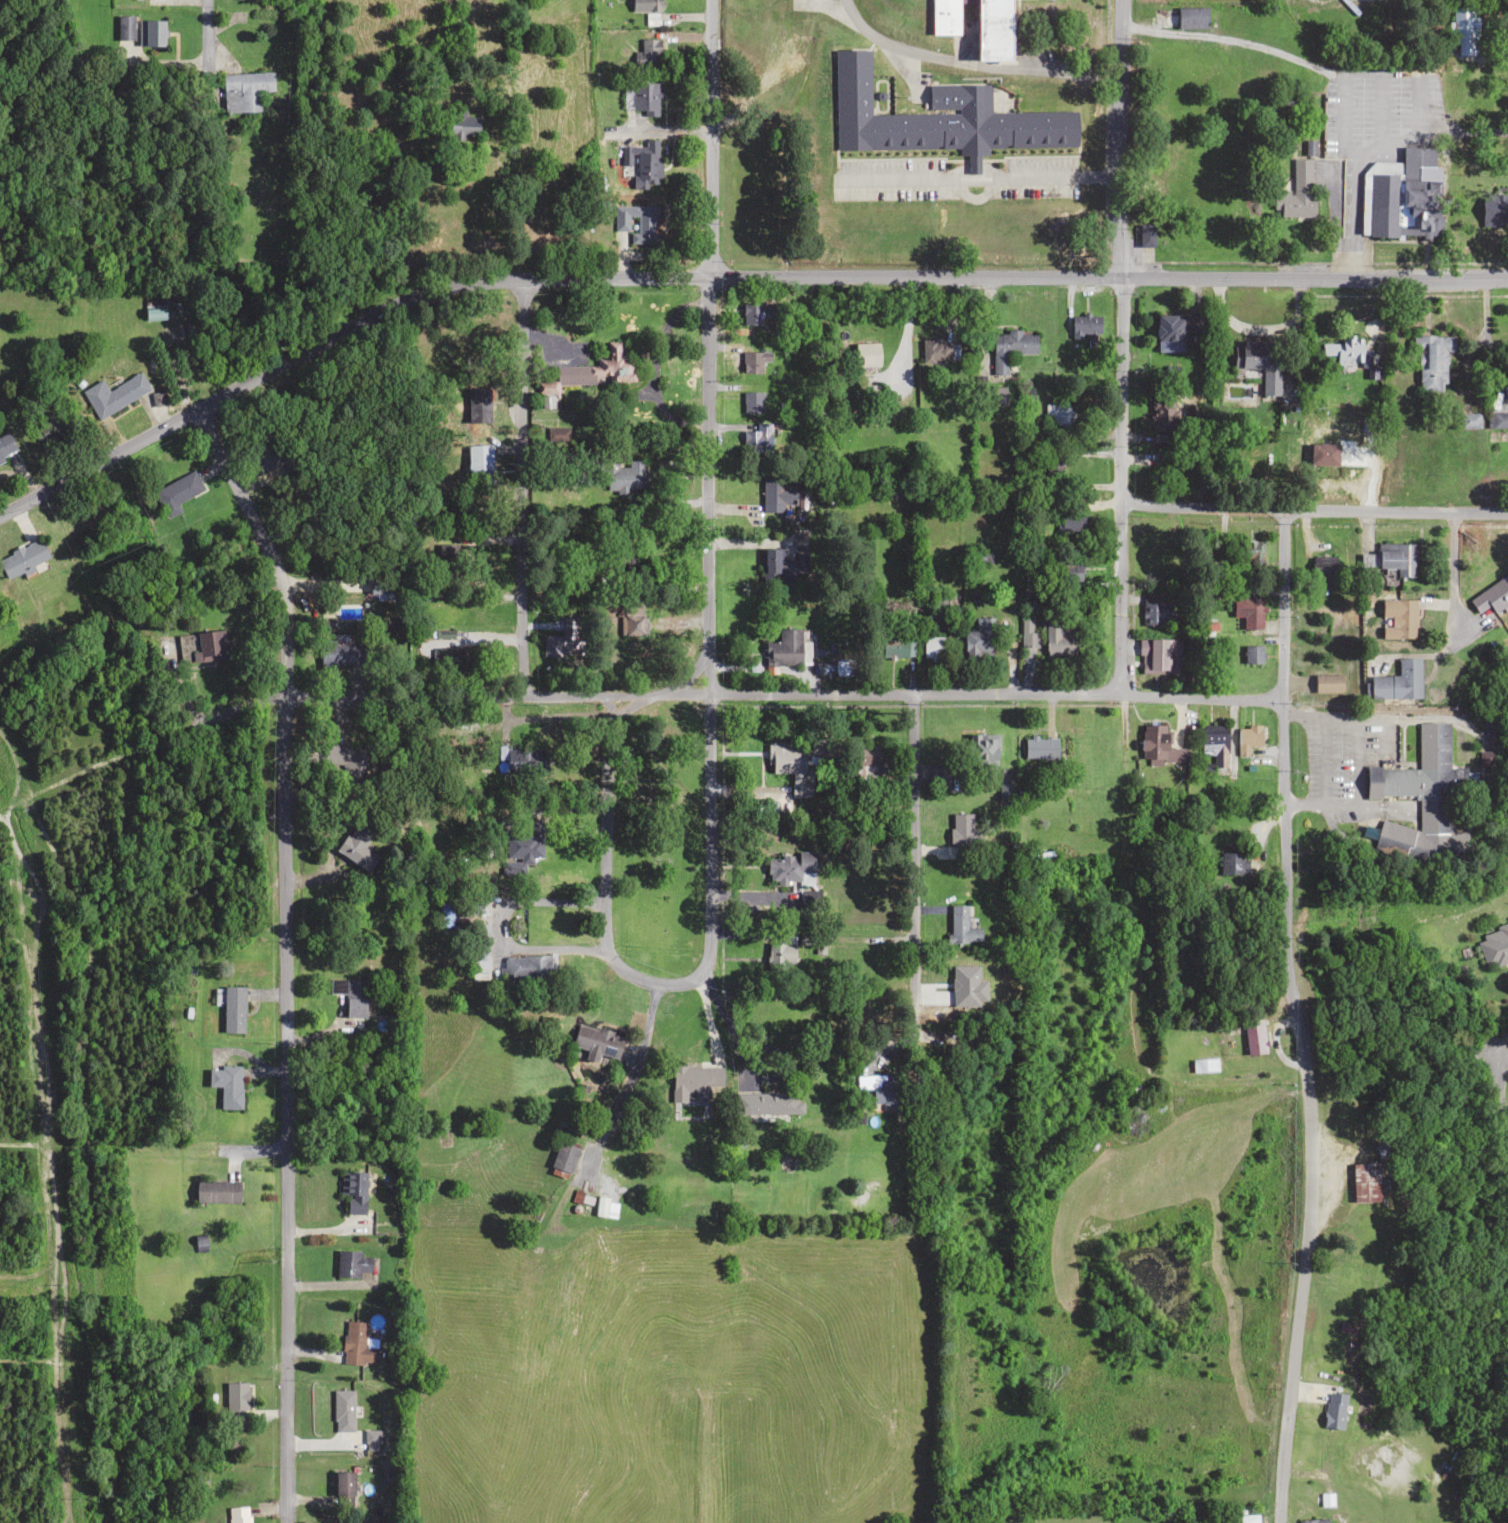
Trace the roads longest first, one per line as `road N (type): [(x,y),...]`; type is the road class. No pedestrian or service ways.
road 1 (residential): [(0,514),(407,300),(455,285),(709,277),(1507,279)]
road 2 (residential): [(288,1522),(285,706),(270,551),(197,410)]
road 3 (residential): [(1277,1522),(1309,1154),(1284,970),(1282,519)]
road 4 (residential): [(285,706),(710,698),(1277,706)]
road 5 (residential): [(1112,701),(1121,0)]
road 6 (residential): [(708,965),(709,277)]
road 7 (residential): [(518,706),(515,284)]
road 8 (residential): [(1507,519),(1117,514)]
road 9 (residential): [(611,699),(608,956),(657,988),(685,986),(708,965)]
road 10 (residential): [(910,1033),(915,706)]
road 11 (residential): [(709,277),(709,0)]
road 12 (residential): [(285,1189),(105,1191)]
road 13 (residential): [(1507,674),(1506,519)]
road 14 (residential): [(1507,1156),(1494,1100),(1500,1038)]

